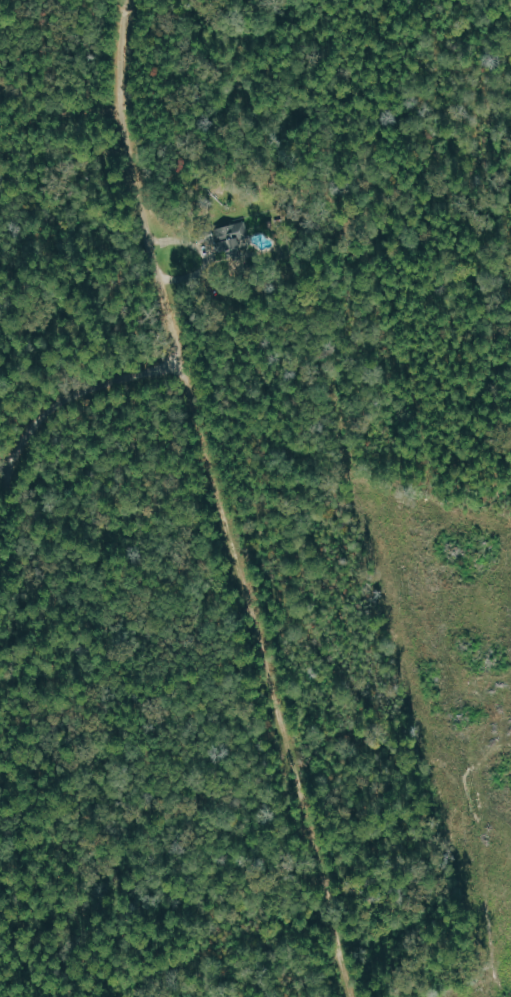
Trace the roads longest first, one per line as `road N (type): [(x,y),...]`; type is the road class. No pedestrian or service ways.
road 1 (residential): [(354,996),(142,210),(121,92),(129,0)]
road 2 (residential): [(0,526),(20,454),(48,412),(184,361)]
road 3 (track): [(85,996),(181,954),(329,910)]

